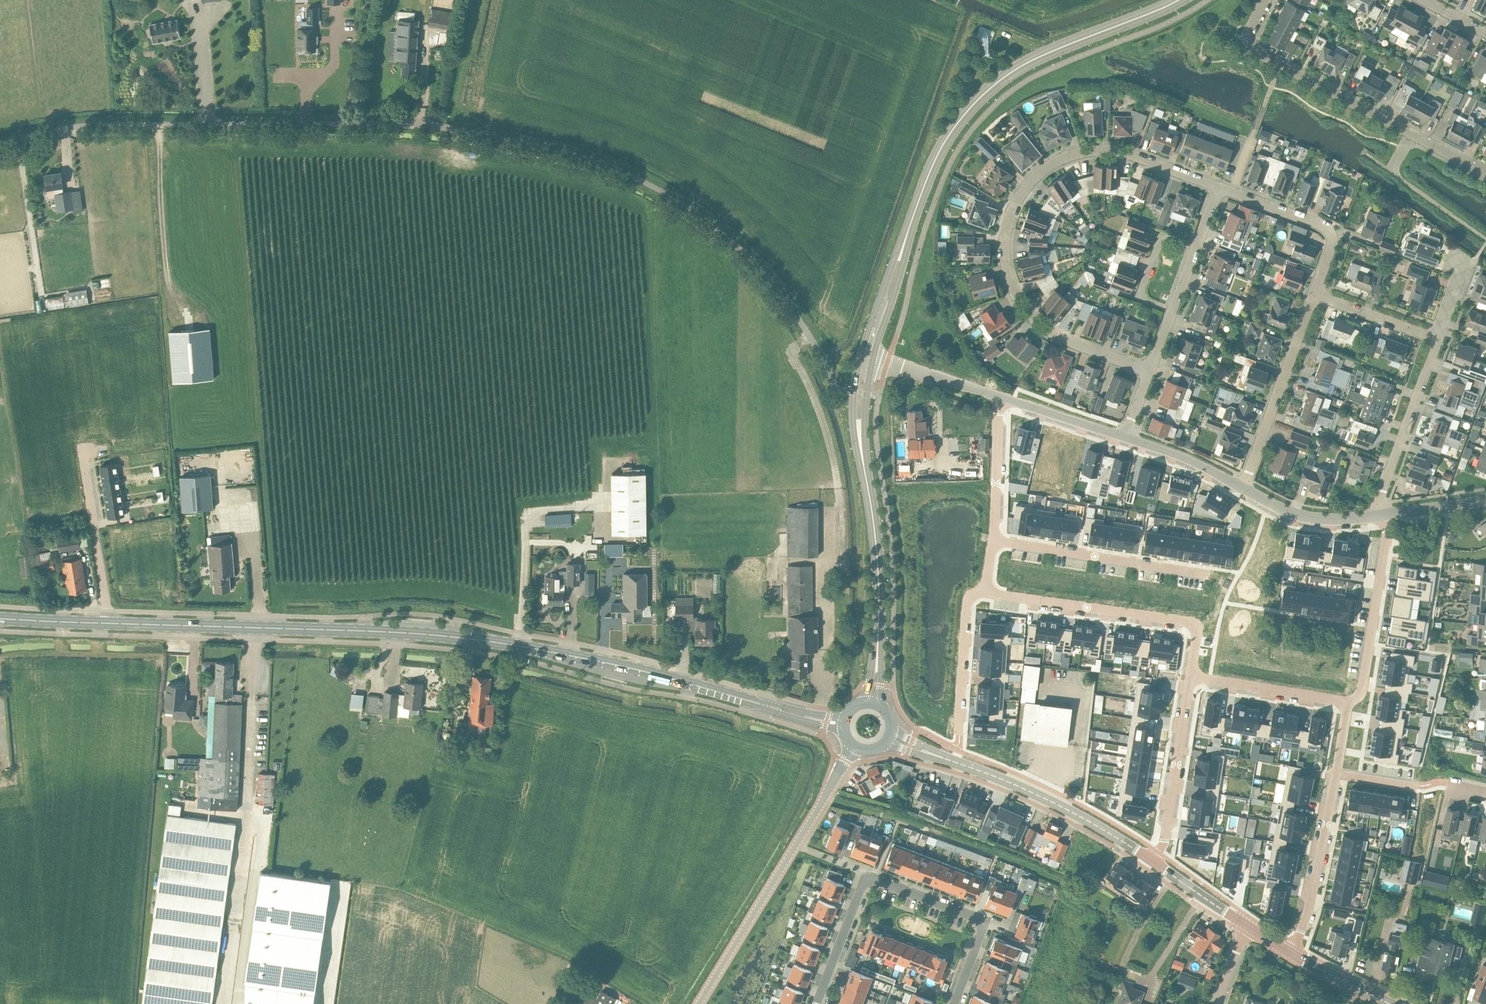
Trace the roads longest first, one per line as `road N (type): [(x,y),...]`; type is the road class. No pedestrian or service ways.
road 1 (unclassified): [(825,364),(772,281),(717,228),(639,179),(547,149),(389,123),(105,125),(0,146)]
road 2 (residential): [(1150,370),(1033,320),(1007,280),(1009,210),(1037,172),(1080,151),(1128,152),(1217,186)]
road 3 (secondary): [(1182,0),(1001,81),(953,131),(914,212)]
road 4 (secondary): [(765,705),(623,666),(416,635)]
road 5 (residential): [(953,1003),(985,921),(867,876),(817,1003)]
road 6 (residential): [(1265,0),(1250,29),(1254,49),(1485,172)]
road 7 (secondary): [(106,623),(416,635)]
road 8 (unclassified): [(699,1003),(854,746)]
road 9 (tertiary): [(1152,860),(1065,808),(946,759)]
road 10 (residential): [(995,540),(1207,575)]
road 11 (residential): [(1193,623),(984,590)]
road 12 (residential): [(1242,487),(1315,293)]
road 13 (residential): [(1349,702),(1363,684),(1386,514)]
road 14 (residential): [(1190,675),(1164,840),(1152,860)]
road 15 (residential): [(1377,516),(1436,337)]
road 16 (residential): [(1217,186),(1329,230),(1331,251),(1315,293)]
road 17 (residential): [(1290,953),(1310,908),(1335,774)]
road 18 (residential): [(106,623),(83,456),(90,445)]
road 19 (residential): [(1349,702),(1190,675)]
road 20 (secondary): [(914,212),(861,357)]
road 21 (secondary): [(873,359),(914,212)]
road 22 (residential): [(984,590),(968,606),(960,734)]
road 23 (residential): [(1000,398),(995,540)]
road 24 (unclassified): [(1377,516),(1309,518),(1242,487)]
road 25 (secondary): [(867,488),(879,624)]
road 26 (residential): [(1172,312),(1138,292),(1159,240),(1196,248)]
road 27 (unclassified): [(1000,398),(873,359)]
road 28 (secondary): [(861,357),(854,426),(867,488)]
road 29 (unclassified): [(1125,438),(1000,398)]
road 30 (secondary): [(867,488),(873,359)]
road 31 (residential): [(1436,337),(1315,293)]
road 32 (unclassified): [(1242,487),(1125,438)]

